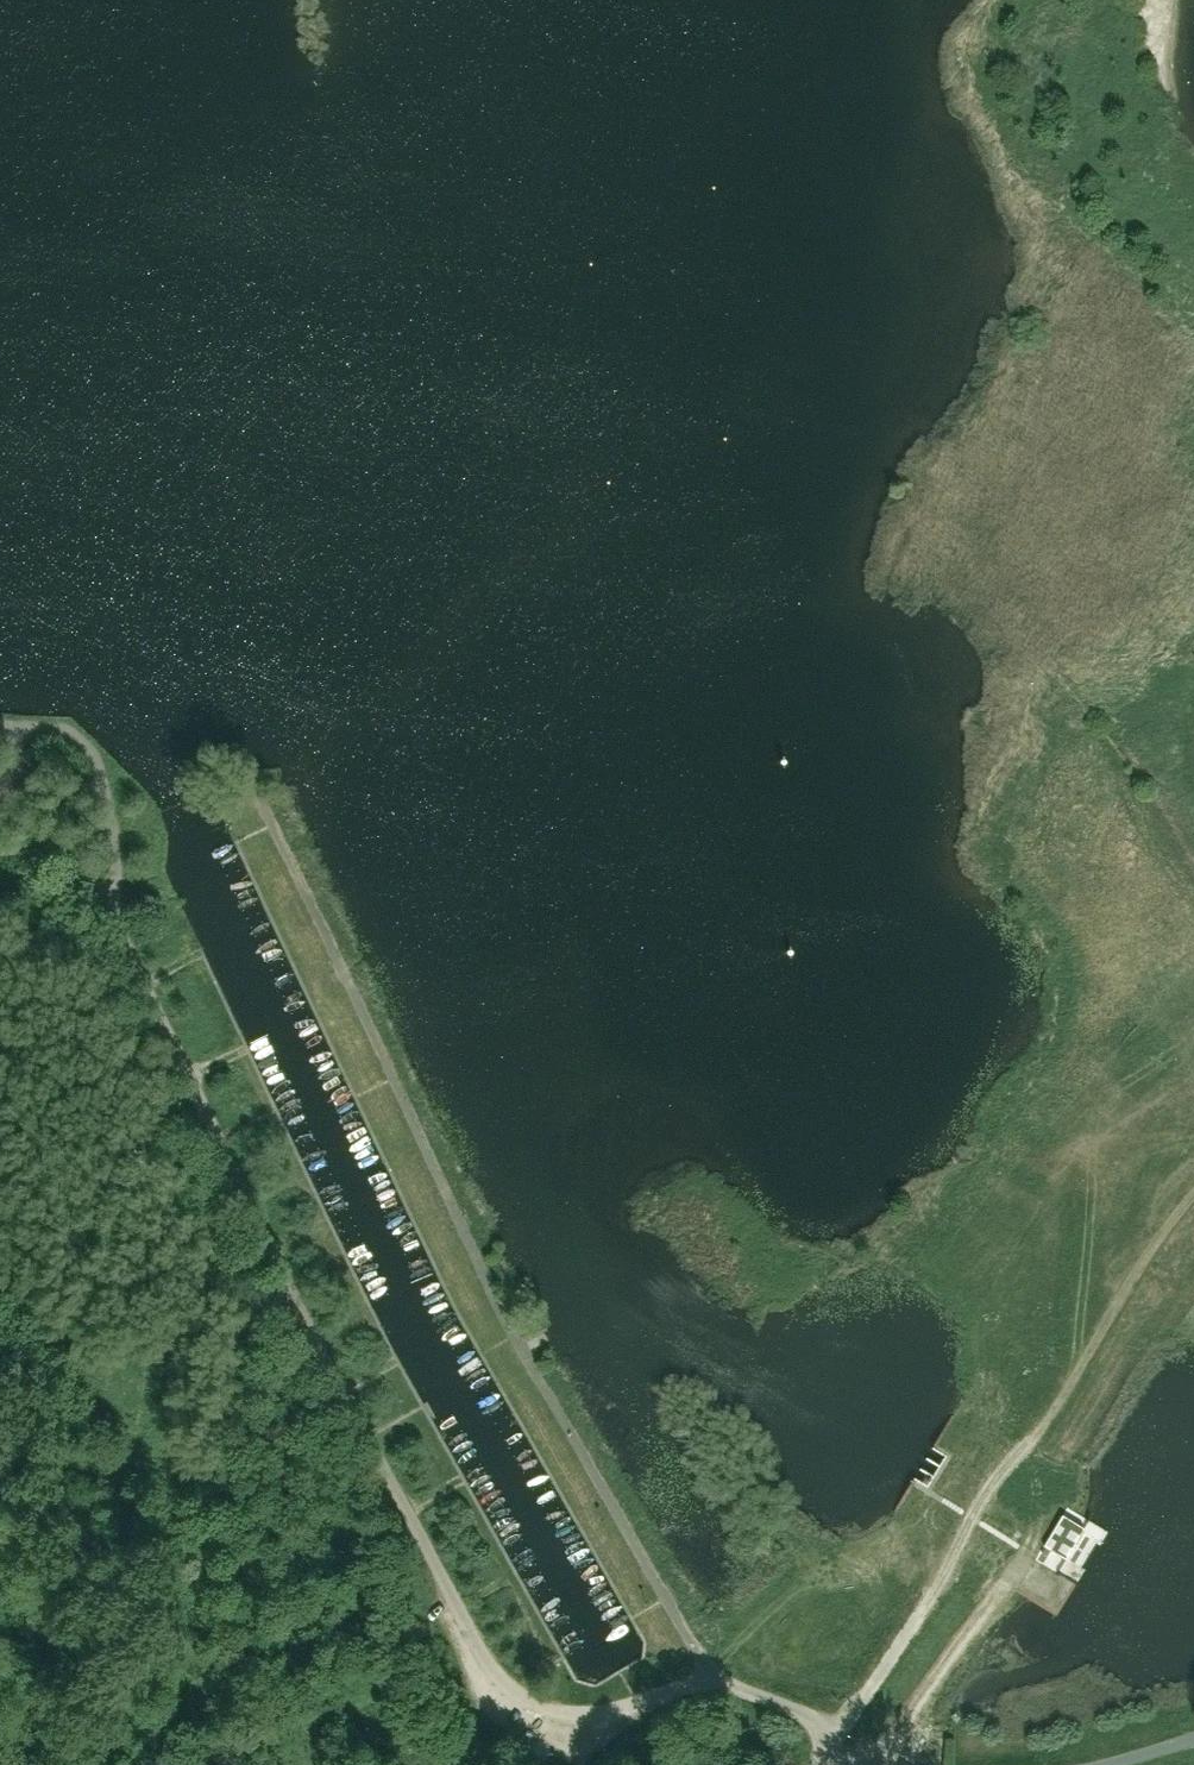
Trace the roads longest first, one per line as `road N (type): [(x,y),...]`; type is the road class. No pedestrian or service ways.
road 1 (unclassified): [(101,799),(122,932),(307,1326),(490,1660),(527,1697),(580,1715),(708,1678)]
road 2 (unclassified): [(984,1517),(843,1729)]
road 3 (unclassified): [(708,1678),(843,1729)]

